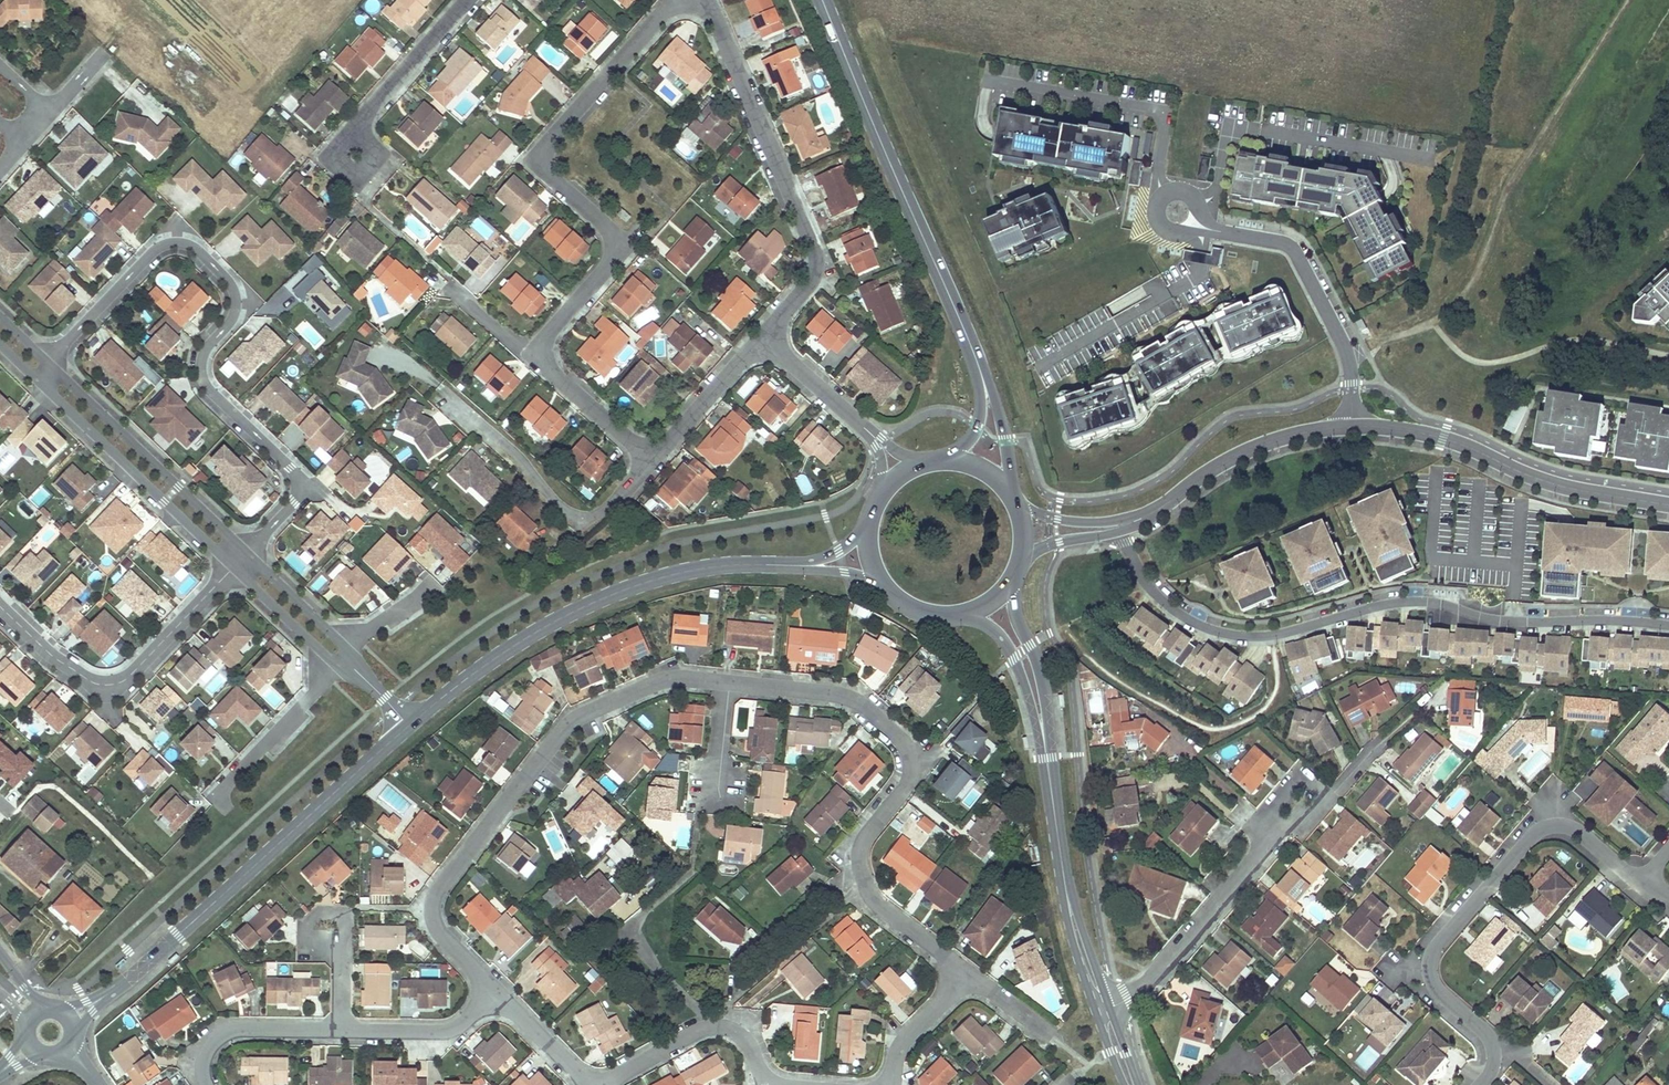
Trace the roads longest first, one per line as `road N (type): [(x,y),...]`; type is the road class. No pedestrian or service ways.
road 1 (residential): [(492,987),(442,930),(433,903),(575,716),(680,675),(831,691),(877,711),(901,734),(915,766),(863,844),(865,878),(892,913),(966,973),(907,1038),(886,1084)]
road 2 (residential): [(668,0),(533,159),(626,242),(531,353),(650,461)]
road 3 (residential): [(1117,533),(1158,597),(1187,619),(1228,634),(1278,634),(1411,602),(1501,621),(1668,626)]
road 4 (residential): [(247,553),(308,486),(207,387),(203,352),(236,304),(234,288),(197,247),(160,246),(47,363)]
road 5 (tertiary): [(409,726),(130,979),(71,1017)]
road 6 (tertiary): [(803,566),(691,570),(587,604),(506,650),(409,726)]
road 7 (residential): [(1641,881),(1574,829),(1551,825),(1435,948),(1434,987),(1485,1032),(1493,1053)]
road 8 (residential): [(1386,742),(1281,830),(1155,979),(1110,1008)]
road 9 (secondary): [(972,349),(823,0)]
road 10 (residential): [(773,326),(815,277),(814,250),(710,0)]
road 11 (residential): [(211,1084),(207,1055),(228,1030),(433,1029),(474,1012),(492,987)]
road 12 (residential): [(1352,427),(1443,438),(1555,484),(1668,505)]
road 13 (residential): [(0,608),(90,681),(129,677),(233,566)]
road 14 (residential): [(439,385),(579,518),(611,505),(650,461)]
road 15 (residential): [(247,553),(47,363)]
road 16 (residential): [(36,376),(233,566)]
road 17 (residential): [(1352,427),(1346,352),(1296,253),(1284,243),(1225,233)]
road 18 (residential): [(1149,515),(1245,452),(1352,427)]
road 19 (secondary): [(942,615),(987,626),(1010,650),(1050,788)]
road 20 (secondary): [(1050,788),(1045,695),(1016,614),(1013,577)]
road 21 (residential): [(766,1083),(743,1034),(716,1024),(607,1084)]
road 22 (residential): [(344,660),(214,797)]
road 23 (residential): [(650,461),(773,326)]
road 24 (residential): [(468,0),(355,125)]
road 25 (secondary): [(1060,855),(1075,949),(1096,1013)]
road 26 (secondary): [(1110,1008),(1060,855)]
road 27 (residential): [(1225,233),(1190,194),(1165,195),(1163,226),(1212,233)]
road 28 (secondary): [(1012,497),(1002,421),(972,349)]
road 29 (residential): [(233,566),(327,656),(344,660)]
road 30 (residential): [(344,660),(340,644),(247,553)]
road 31 (residential): [(1149,515),(1073,522),(1016,504)]
road 32 (residential): [(587,1084),(492,987)]
road 33 (residential): [(860,424),(787,356),(773,326)]
road 34 (secondary): [(972,349),(978,426),(938,460)]
road 35 (residential): [(355,125),(327,156),(355,184),(382,155)]

